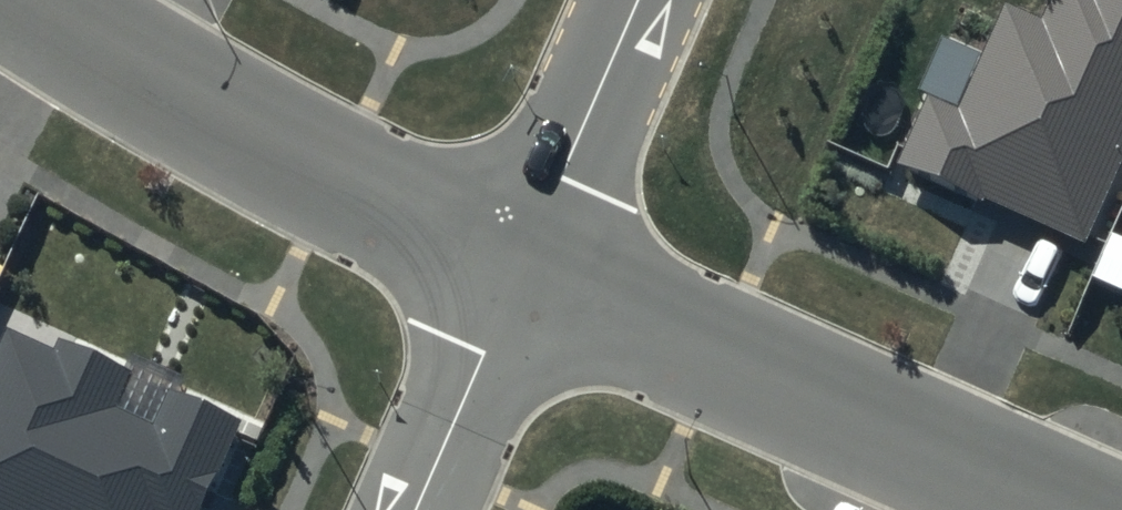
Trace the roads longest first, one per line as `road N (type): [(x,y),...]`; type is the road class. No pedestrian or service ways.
road 1 (residential): [(1048,509),(518,276)]
road 2 (residential): [(518,276),(10,0)]
road 3 (residential): [(518,276),(640,0)]
road 4 (residential): [(419,509),(518,276)]

